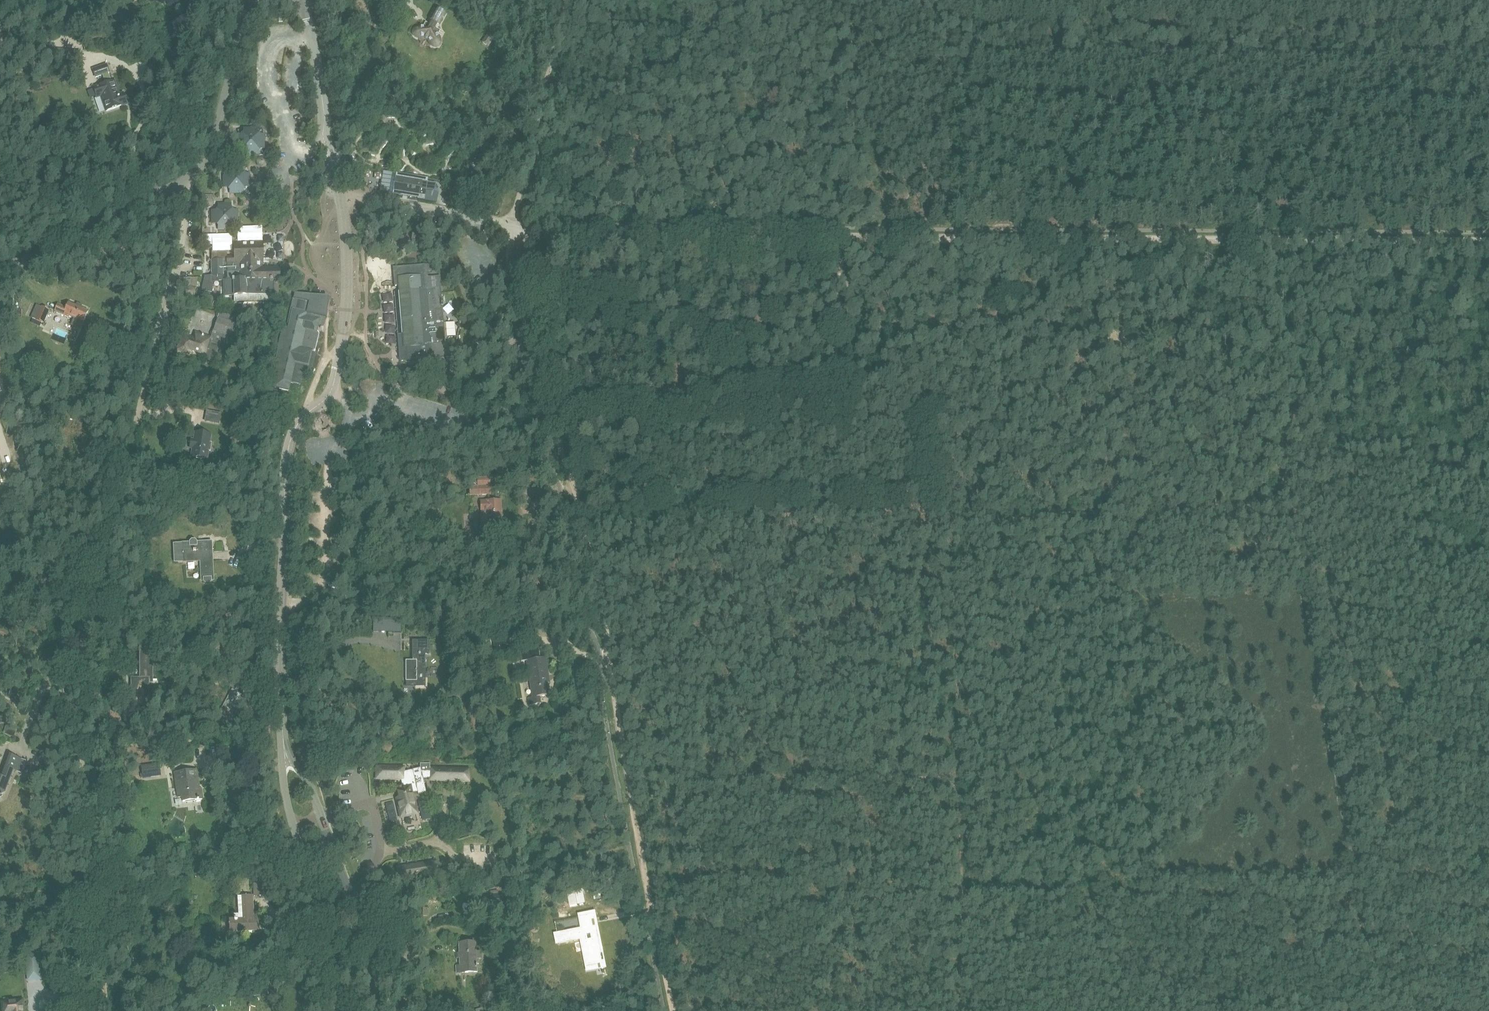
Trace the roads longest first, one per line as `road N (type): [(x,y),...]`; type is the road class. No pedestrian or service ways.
road 1 (track): [(105,1010),(72,669),(193,176)]
road 2 (track): [(514,225),(509,274),(516,317),(570,471),(600,594),(673,1010)]
road 3 (track): [(1488,239),(888,239)]
road 4 (unclassified): [(0,272),(193,176),(206,159),(248,14),(267,2),(298,0)]
road 5 (unclassified): [(347,310),(331,391),(298,425),(287,463),(280,717)]
road 6 (track): [(888,239),(525,227)]
road 7 (unclassified): [(347,310),(341,196),(323,139),(305,0)]
road 8 (unclassified): [(369,1010),(366,946),(352,895),(280,717)]
road 9 (unclassified): [(280,717),(283,778),(332,956),(337,1010)]
road 10 (track): [(571,0),(514,225)]
road 11 (track): [(514,225),(368,199)]

